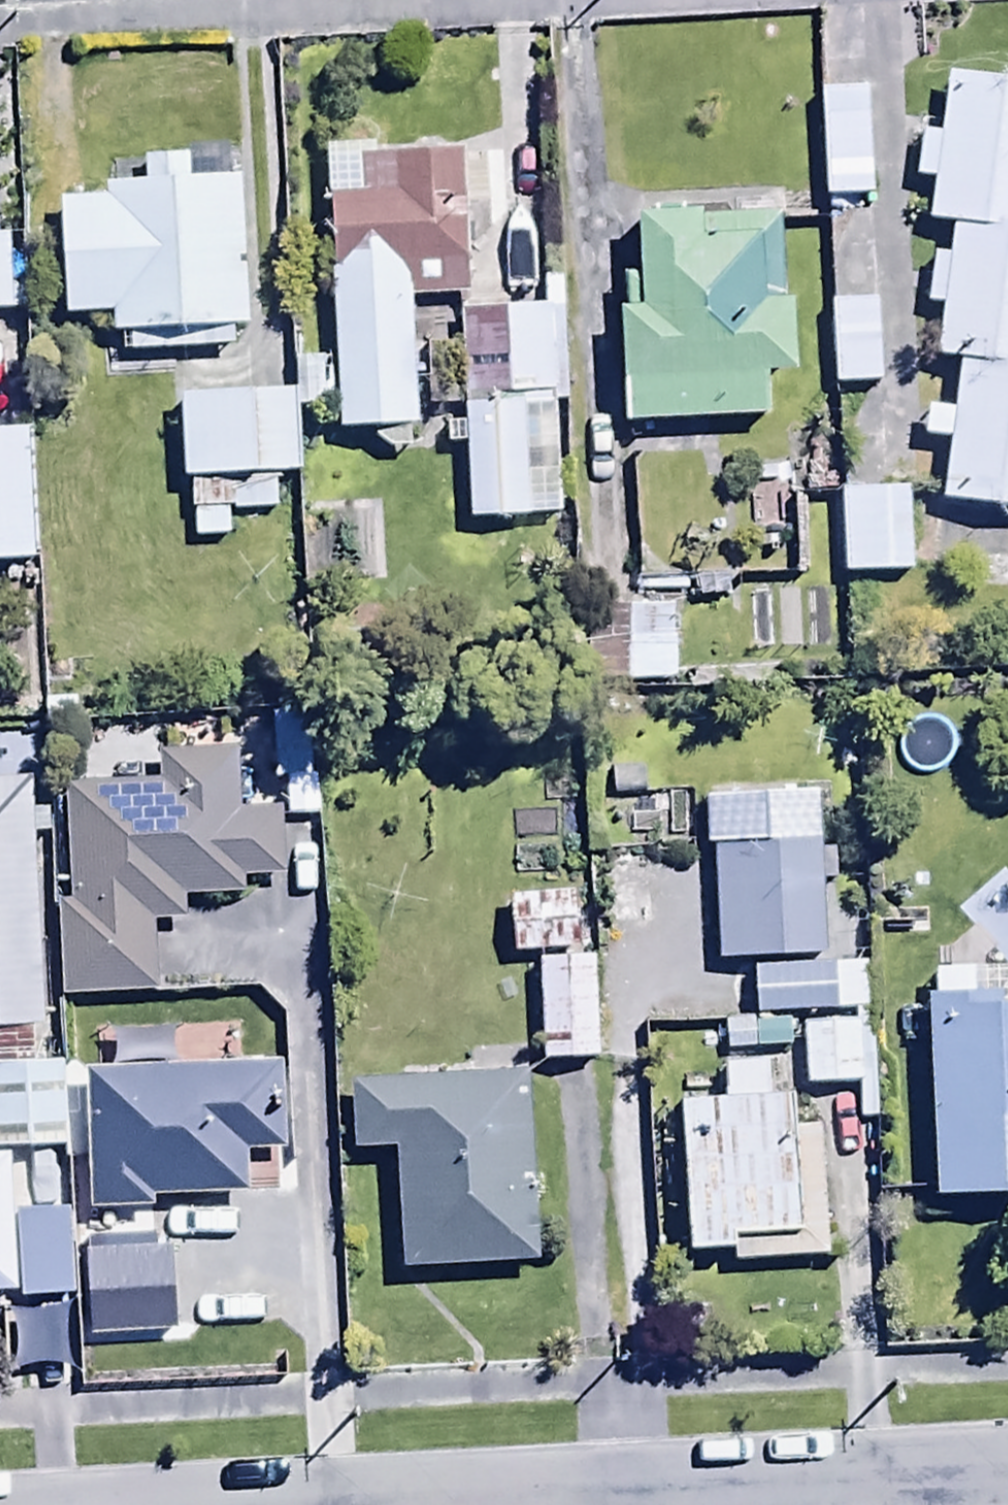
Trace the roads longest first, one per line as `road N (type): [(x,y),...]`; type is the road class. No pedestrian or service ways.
road 1 (residential): [(1007,1465),(87,1504)]

